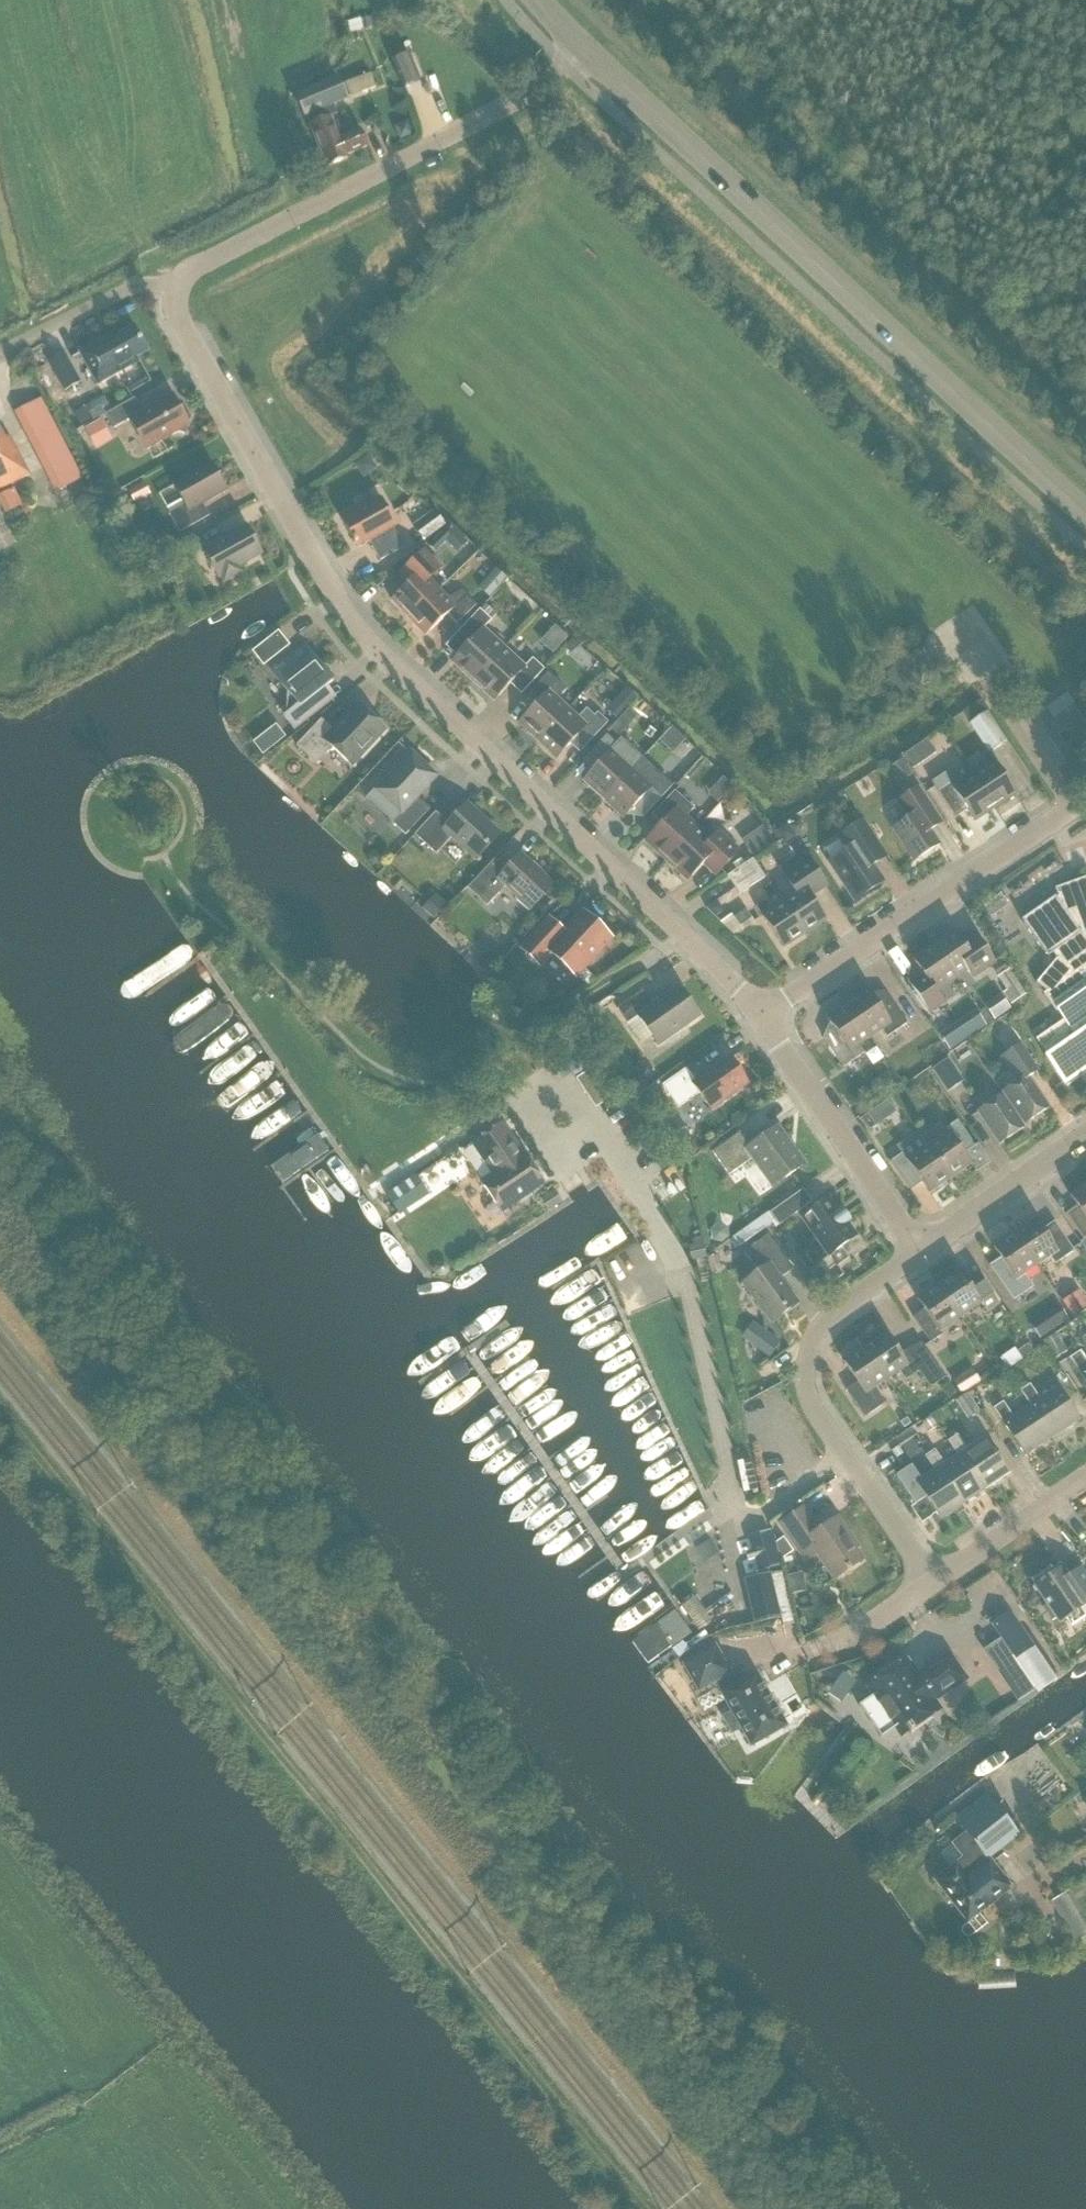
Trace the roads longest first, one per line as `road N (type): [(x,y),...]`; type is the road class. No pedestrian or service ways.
road 1 (track): [(642,2208),(0,1414)]
road 2 (residential): [(760,1013),(339,603),(175,313),(171,290)]
road 3 (tertiary): [(1085,516),(587,51)]
road 4 (residential): [(760,1013),(1071,804),(990,684)]
road 5 (residential): [(569,70),(194,266)]
road 6 (residential): [(194,266),(569,70)]
road 7 (residential): [(917,1252),(760,1013)]
road 8 (residential): [(844,1455),(811,1400),(810,1340),(827,1315),(917,1252)]
road 9 (residential): [(917,1252),(1085,1133)]
road 10 (residential): [(171,290),(139,282),(0,355)]
road 11 (residential): [(767,1654),(844,1638),(933,1578)]
road 12 (residential): [(933,1578),(1085,1474)]
road 13 (residential): [(933,1578),(844,1455)]
road 14 (residential): [(737,1517),(751,1521),(844,1455)]

